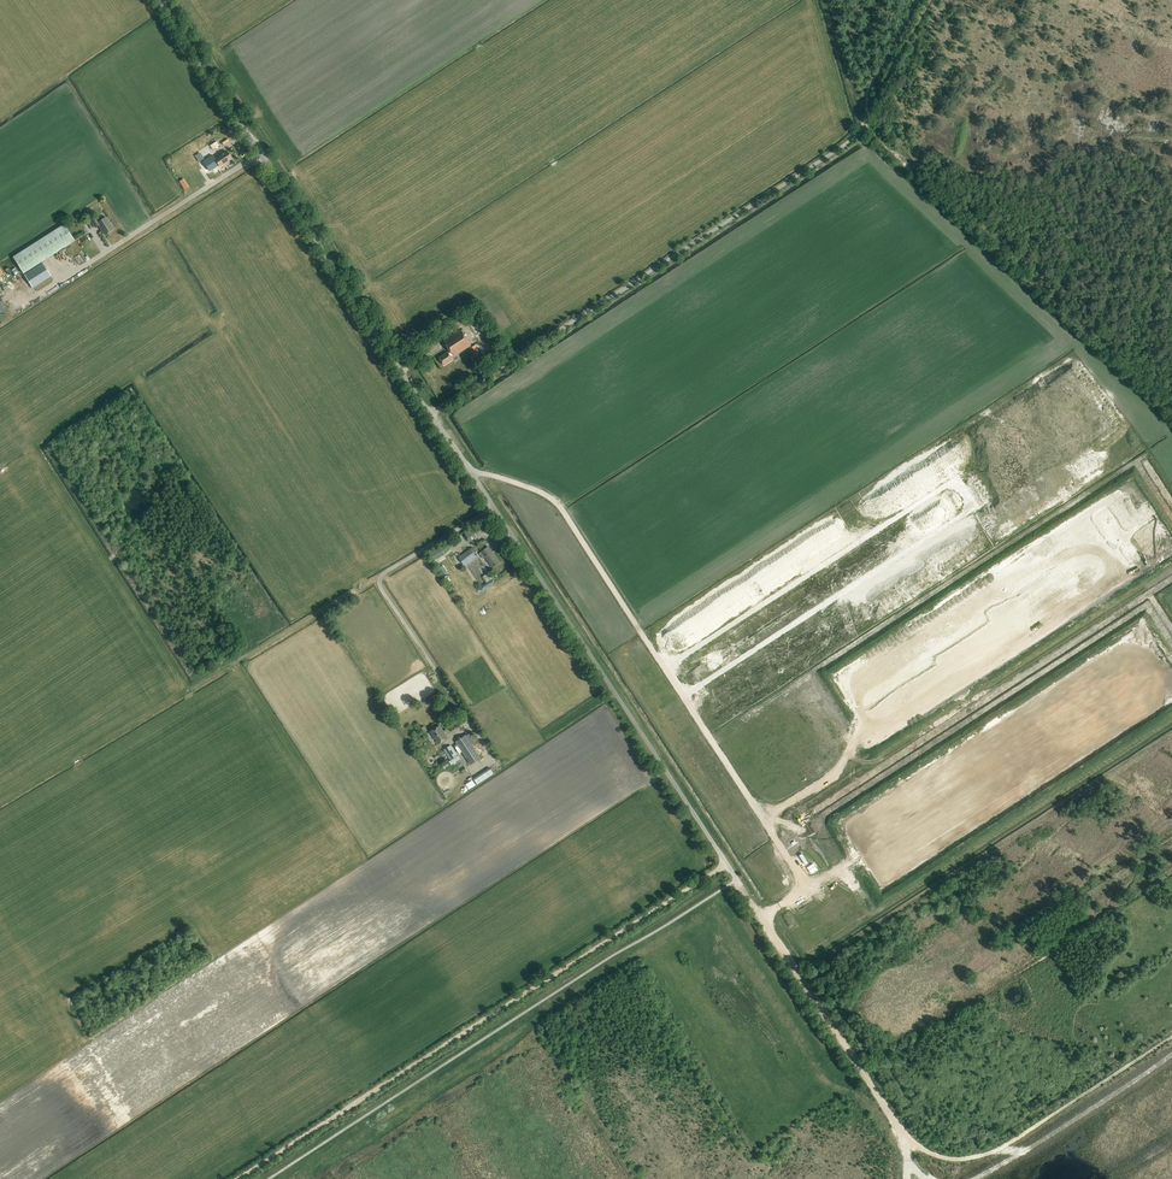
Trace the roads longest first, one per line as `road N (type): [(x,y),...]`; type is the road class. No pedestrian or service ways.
road 1 (unclassified): [(806,986),(260,155)]
road 2 (track): [(727,864),(238,1178)]
road 3 (track): [(638,627),(1075,343)]
road 4 (track): [(1171,1037),(1004,1146),(954,1159),(920,1148),(900,1130),(806,986)]
road 5 (track): [(492,507),(380,583),(492,757)]
road 6 (track): [(198,685),(383,575)]
road 7 (unclassified): [(260,155),(159,0)]
road 8 (track): [(762,820),(833,774),(861,718)]
road 9 (track): [(931,0),(865,121)]

